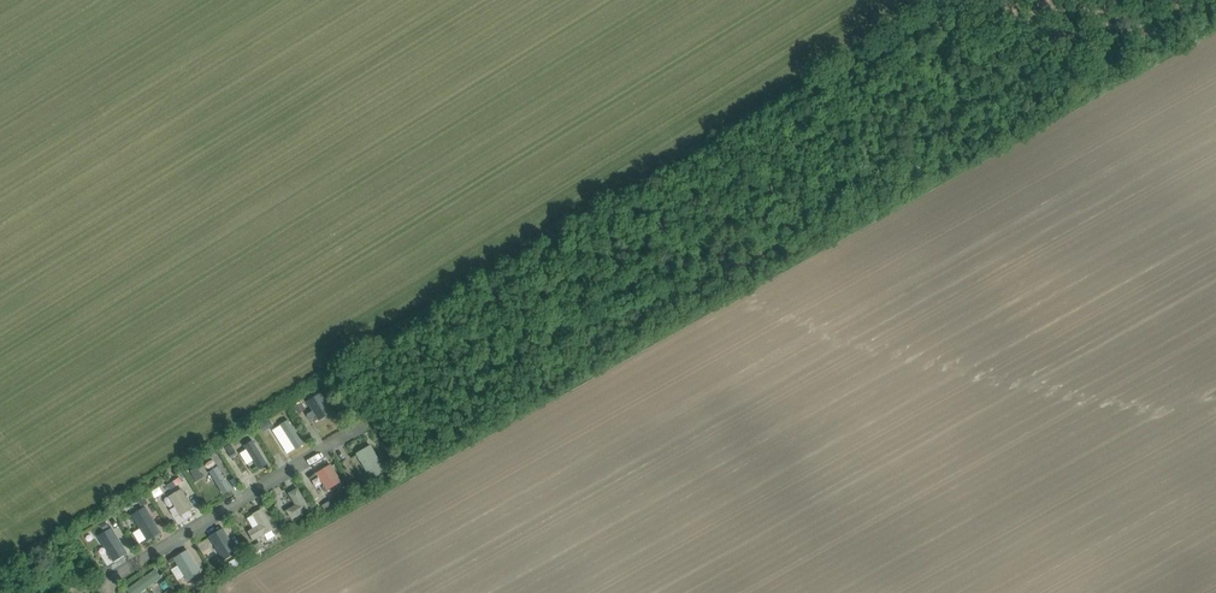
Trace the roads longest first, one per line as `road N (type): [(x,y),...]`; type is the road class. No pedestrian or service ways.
road 1 (track): [(950,0),(1077,100)]

